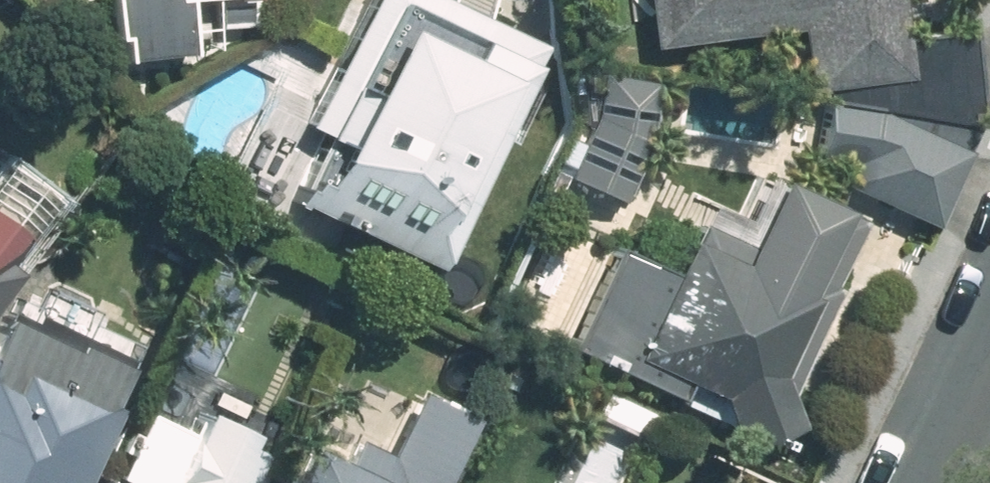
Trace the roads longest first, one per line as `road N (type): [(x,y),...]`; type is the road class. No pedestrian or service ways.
road 1 (residential): [(917,482),(989,328)]

